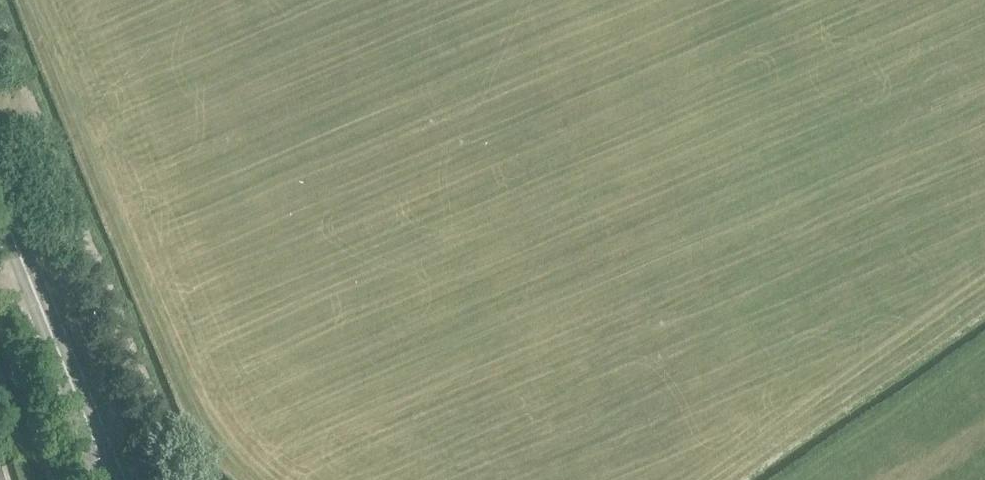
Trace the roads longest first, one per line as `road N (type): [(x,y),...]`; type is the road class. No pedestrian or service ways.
road 1 (tertiary): [(110,479),(0,214)]

